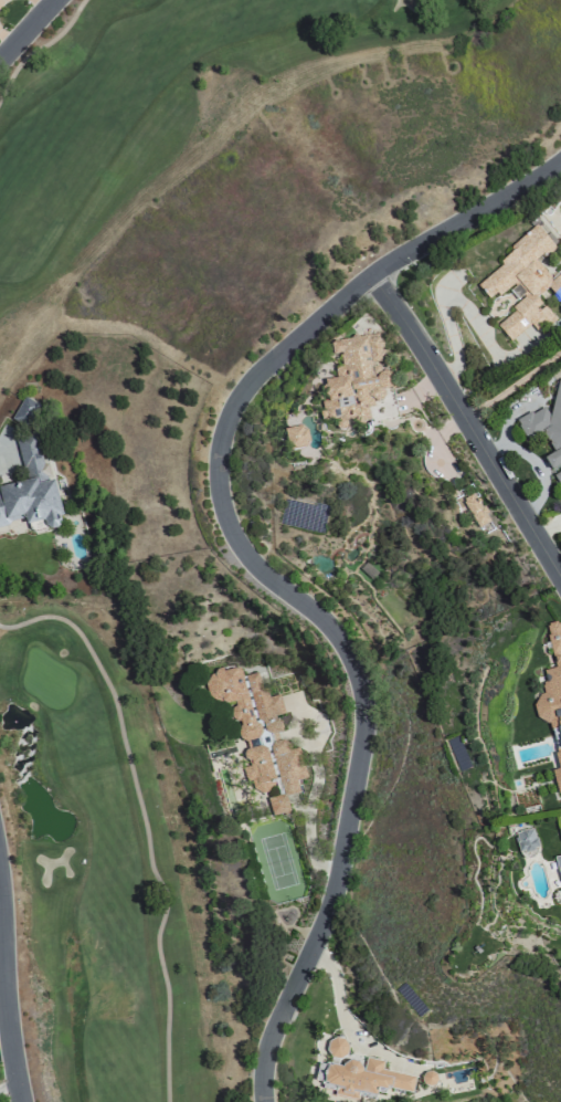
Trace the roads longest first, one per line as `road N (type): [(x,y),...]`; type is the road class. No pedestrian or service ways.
road 1 (residential): [(265,1101),(268,1053),(338,893),(368,716),(361,676),(340,637),(264,573),(230,527),(218,448),(241,393),(338,301),(560,161)]
road 2 (residential): [(370,276),(427,354),(560,577)]
road 3 (residential): [(0,941),(19,1101)]

